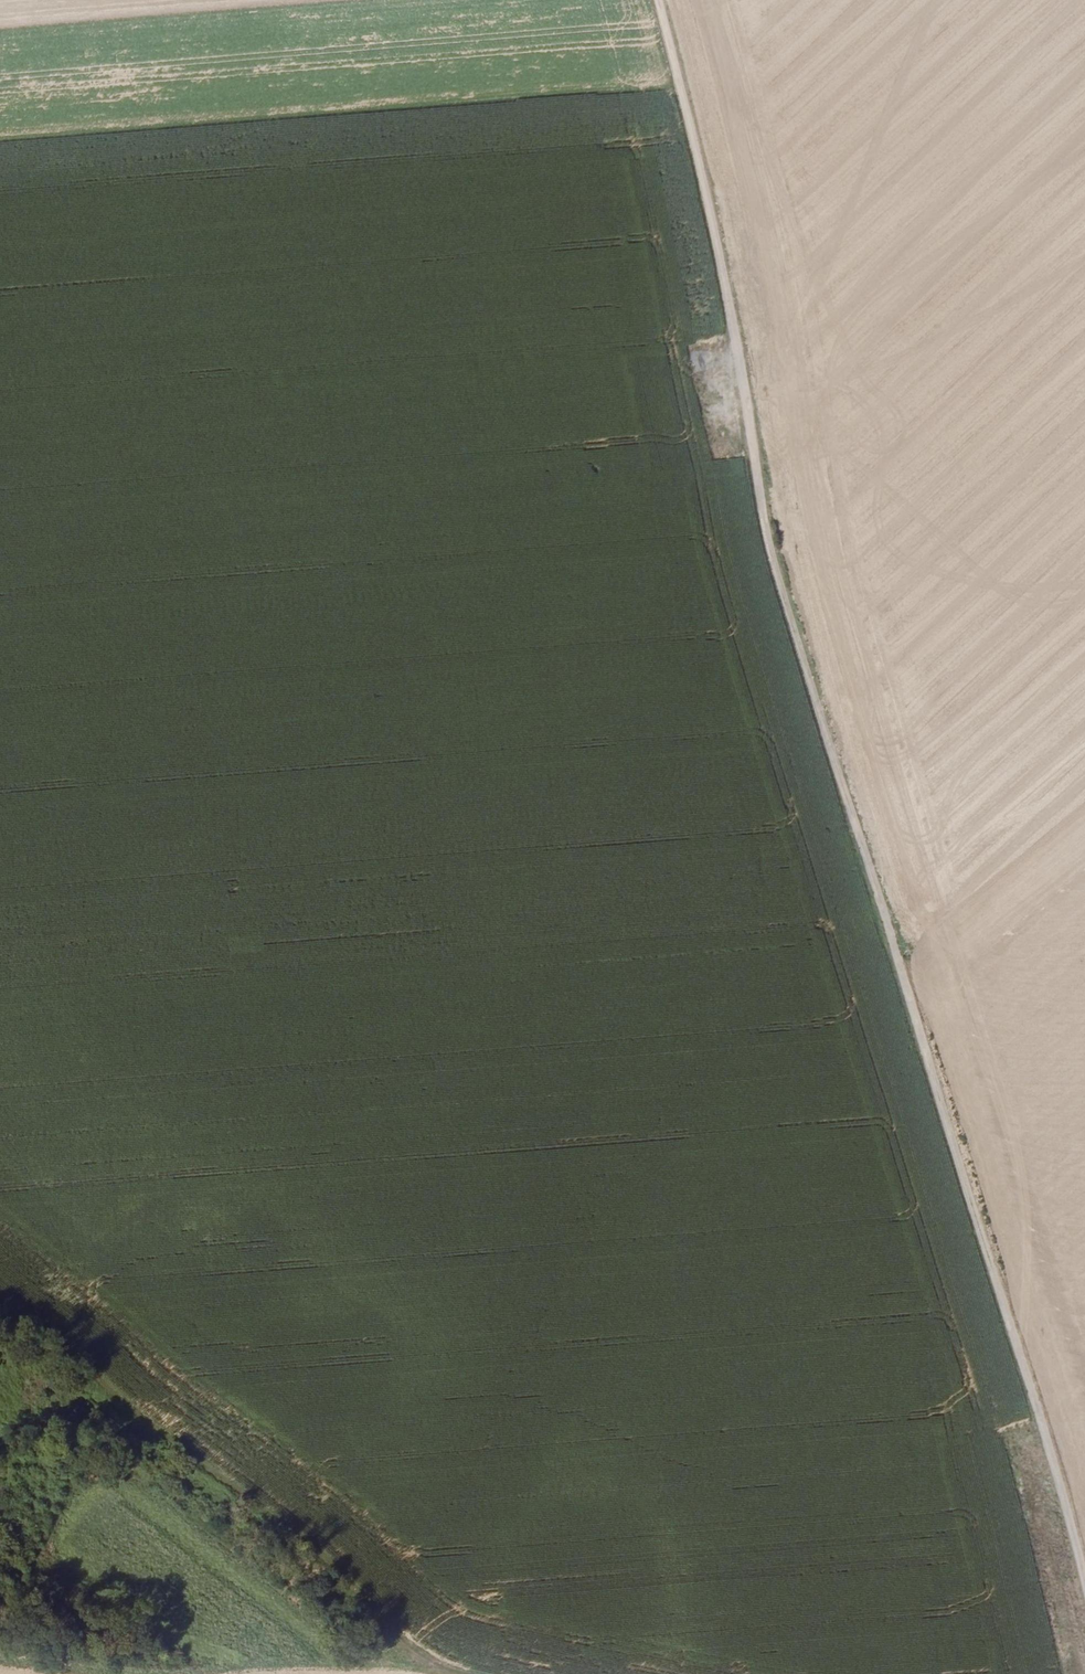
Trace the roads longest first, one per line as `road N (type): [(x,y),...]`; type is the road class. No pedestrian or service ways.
road 1 (track): [(1084,1586),(1068,1502),(764,533),(728,302),(657,0)]
road 2 (track): [(501,1673),(413,1655),(0,1308)]

